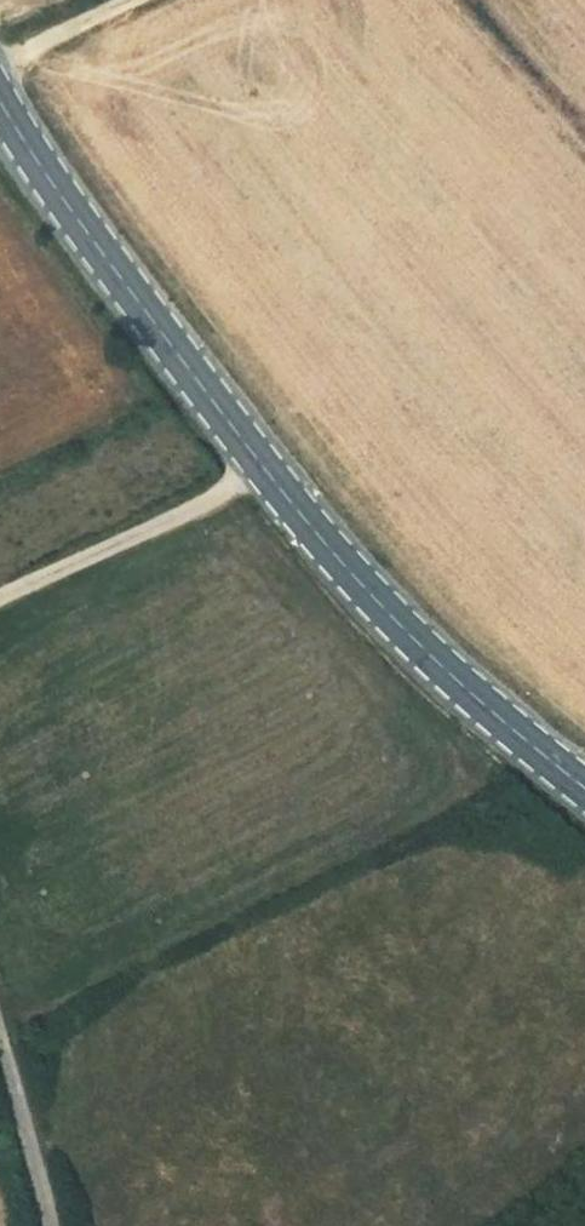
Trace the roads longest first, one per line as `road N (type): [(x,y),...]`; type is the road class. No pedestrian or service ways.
road 1 (tertiary): [(0,107),(270,473),(512,731),(584,790)]
road 2 (track): [(270,473),(0,602)]
road 3 (track): [(0,1074),(40,1225)]

